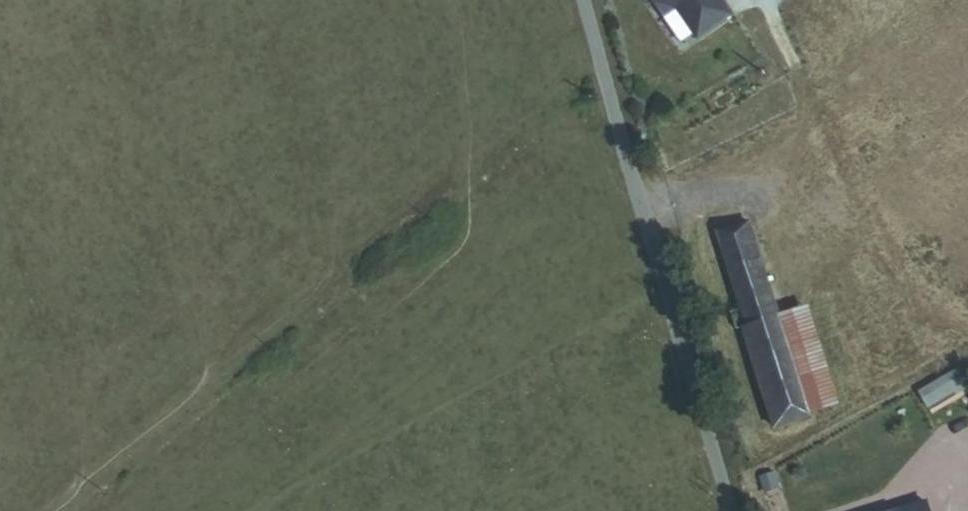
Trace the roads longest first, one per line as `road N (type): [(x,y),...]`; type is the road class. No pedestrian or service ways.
road 1 (unclassified): [(581,0),(737,510)]

